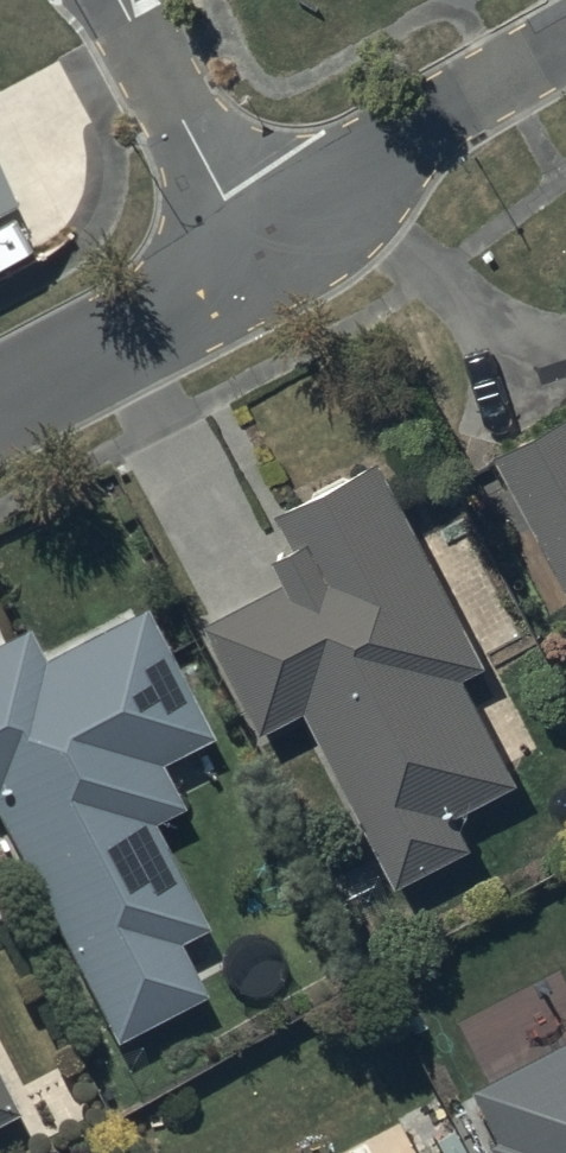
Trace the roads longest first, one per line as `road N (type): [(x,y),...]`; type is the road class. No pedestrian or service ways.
road 1 (residential): [(252,259),(329,211),(406,144),(565,43)]
road 2 (residential): [(252,259),(122,0)]
road 3 (residential): [(0,394),(252,259)]

